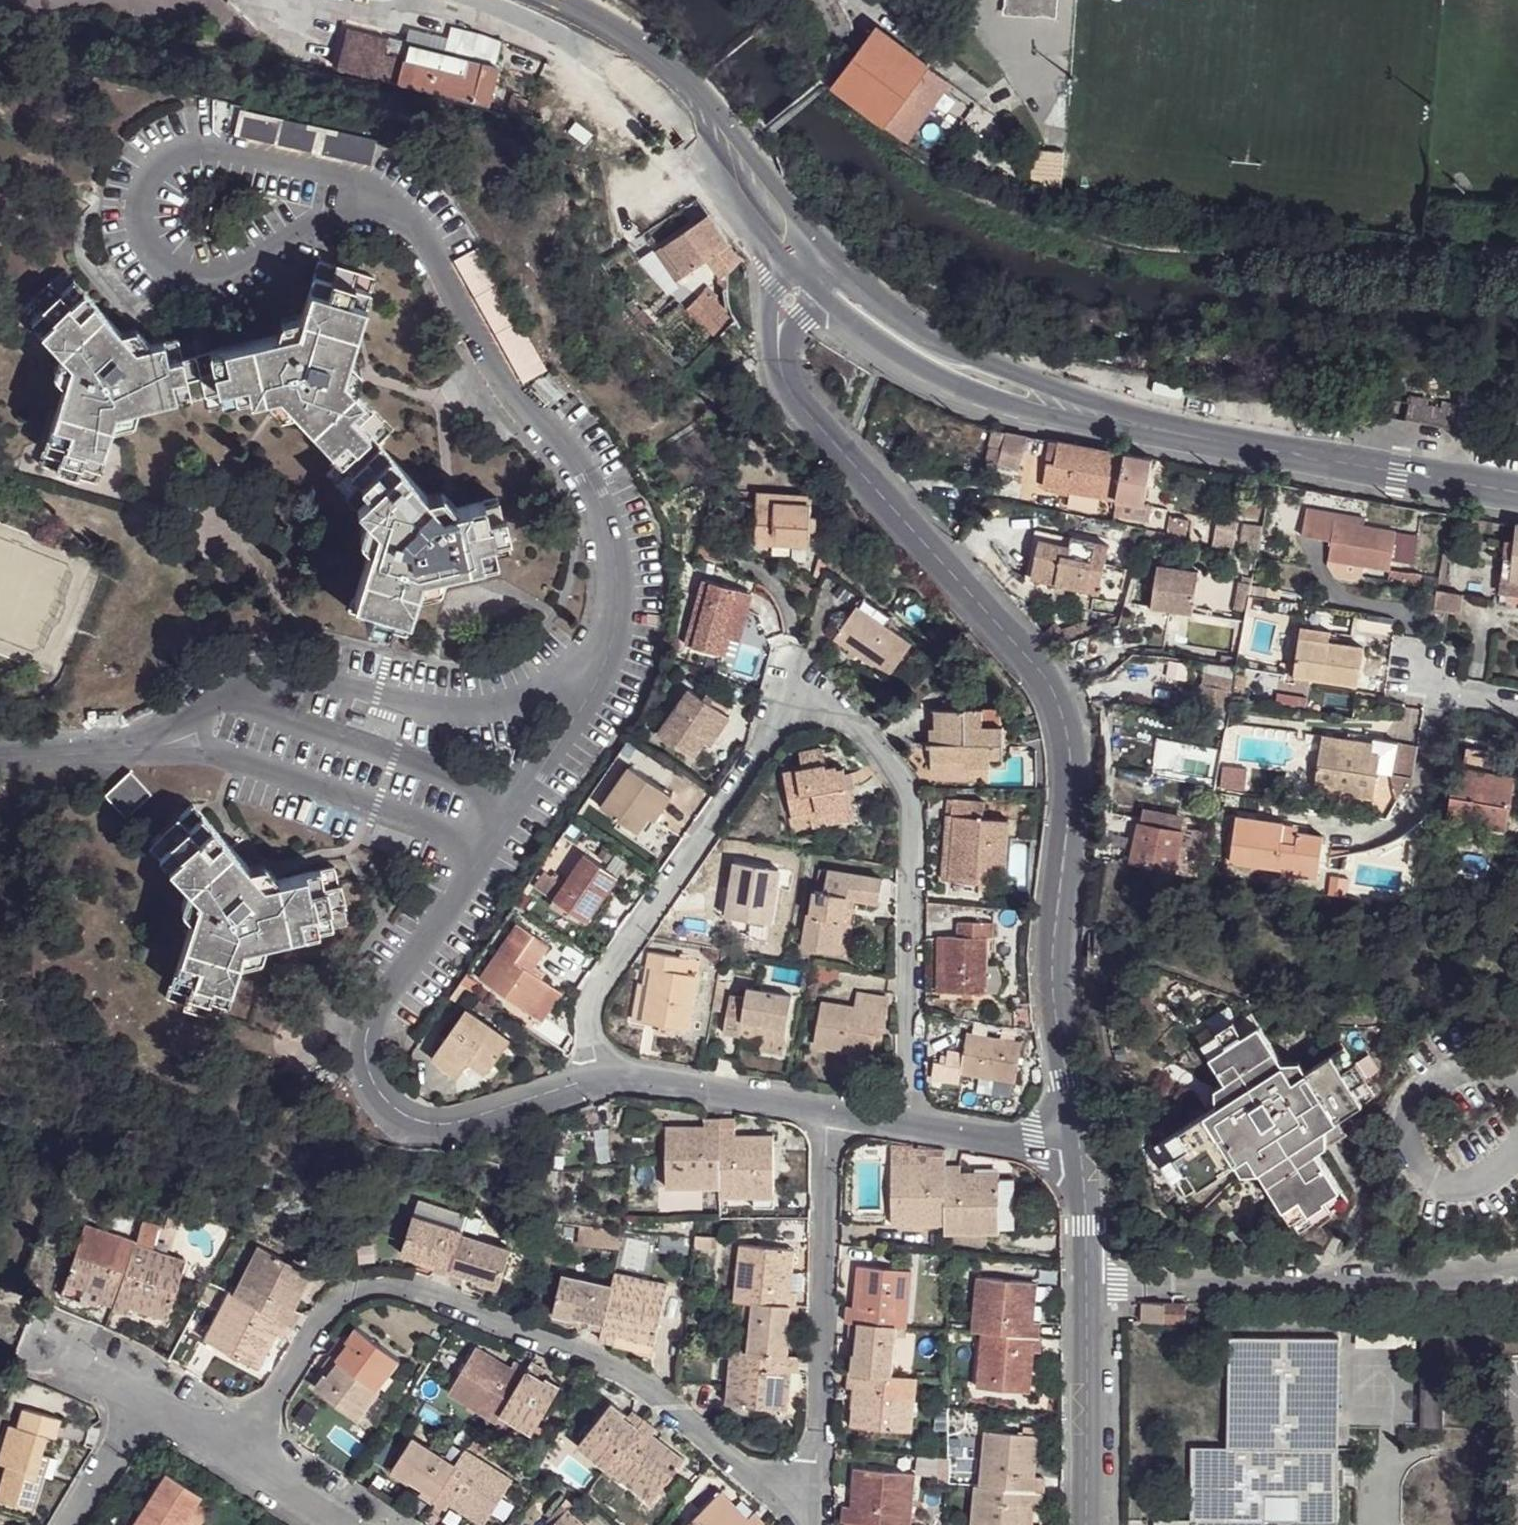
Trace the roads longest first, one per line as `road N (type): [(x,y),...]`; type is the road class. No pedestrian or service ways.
road 1 (residential): [(909,1123),(908,803),(896,765),(825,709),(779,718),(596,989),(591,1014),(605,1083)]
road 2 (residential): [(1075,1151),(1053,956),(1074,772),(1060,706),(1044,675),(844,442),(789,391),(778,360)]
road 3 (residential): [(811,1524),(773,1482),(661,1393),(593,1356),(416,1289),(352,1293),(328,1312),(239,1458)]
road 4 (residential): [(372,187),(397,200),(478,345),(617,523),(623,612),(610,649)]
road 5 (residential): [(487,844),(380,1010),(369,1055),(378,1095),(402,1119),(431,1129),(605,1083)]
road 6 (secondary): [(811,291),(882,350),(930,375),(1051,418),(1205,436)]
road 7 (secondary): [(468,0),(629,81),(788,270)]
road 8 (residential): [(372,187),(248,270),(208,285),(154,257),(140,201),(148,177),(171,153),(227,148)]
road 9 (residential): [(610,649),(513,708),(452,716),(324,677),(281,675),(215,704)]
road 10 (residential): [(834,1110),(820,1524)]
road 11 (residential): [(1084,1524),(1083,1226),(1075,1151)]
road 12 (secondary): [(811,224),(650,53),(560,0)]
road 13 (residential): [(168,746),(211,752),(487,844)]
road 14 (residential): [(502,822),(487,794),(439,768),(215,704)]
road 15 (secondary): [(1205,436),(1517,493)]
road 16 (secondary): [(1205,436),(964,349)]
road 17 (residential): [(605,1083),(635,1077),(834,1110)]
road 18 (residential): [(610,649),(502,822)]
road 19 (secondary): [(964,349),(864,282),(811,224)]
road 20 (residential): [(964,349),(930,346),(828,269),(811,266)]
road 21 (residential): [(909,1123),(1075,1151)]
road 22 (residential): [(168,746),(0,755)]
road 23 (residential): [(227,148),(372,187)]
road 24 (unclassified): [(72,1524),(144,1399)]
road 25 (residential): [(239,1458),(340,1524)]

